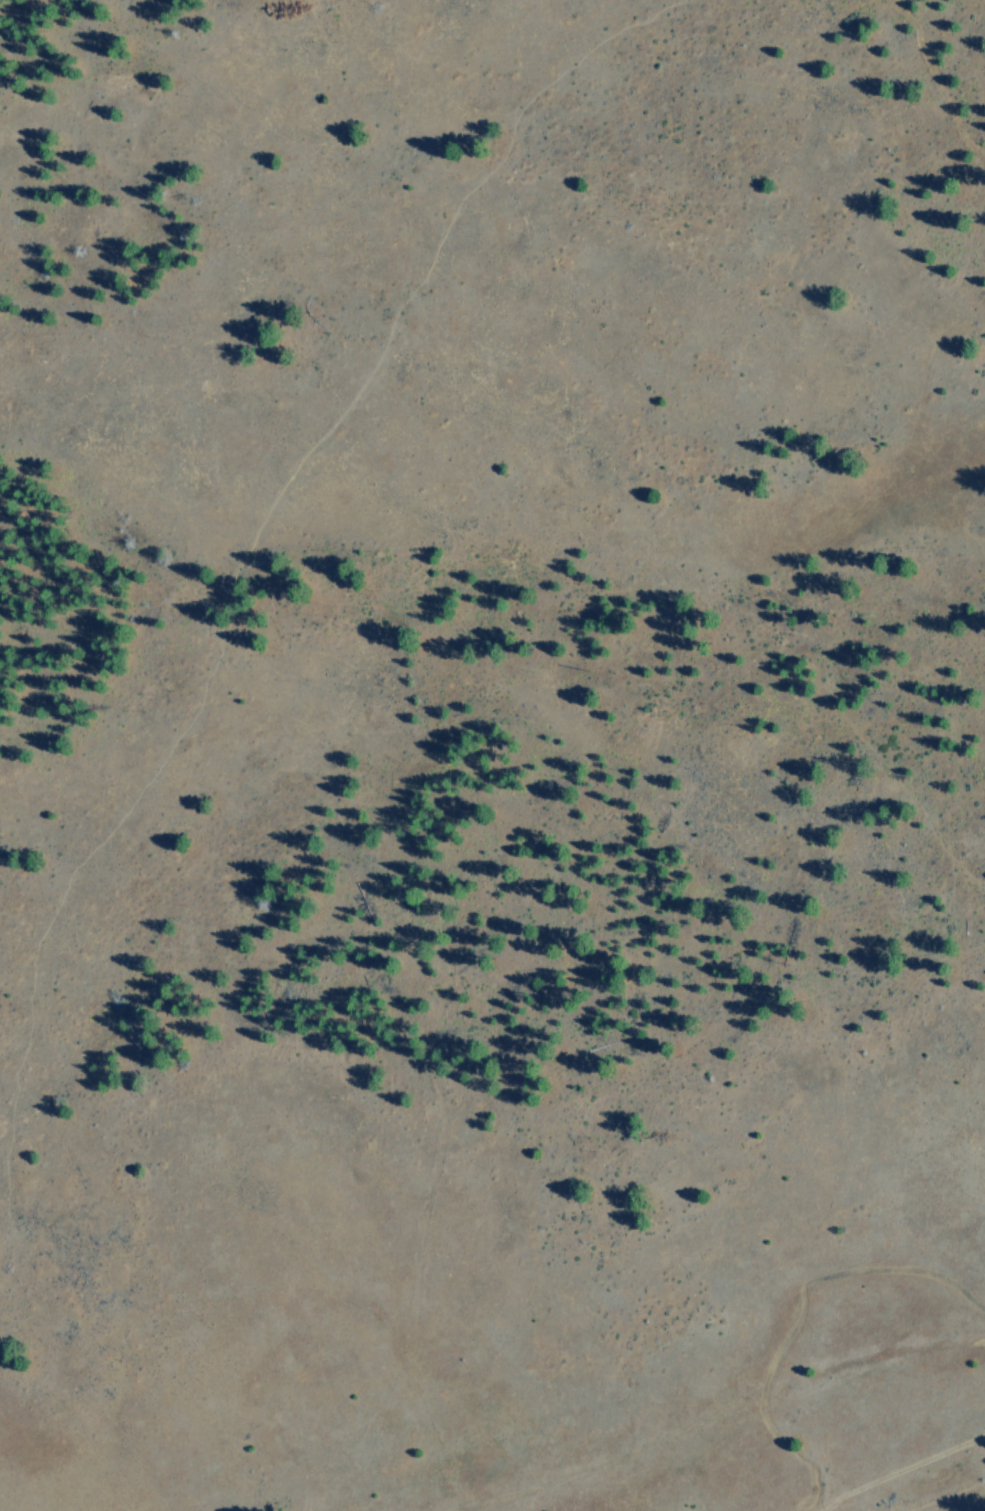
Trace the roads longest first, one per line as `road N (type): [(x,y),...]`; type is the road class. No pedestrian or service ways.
road 1 (track): [(984,1330),(540,1327),(0,1421)]

